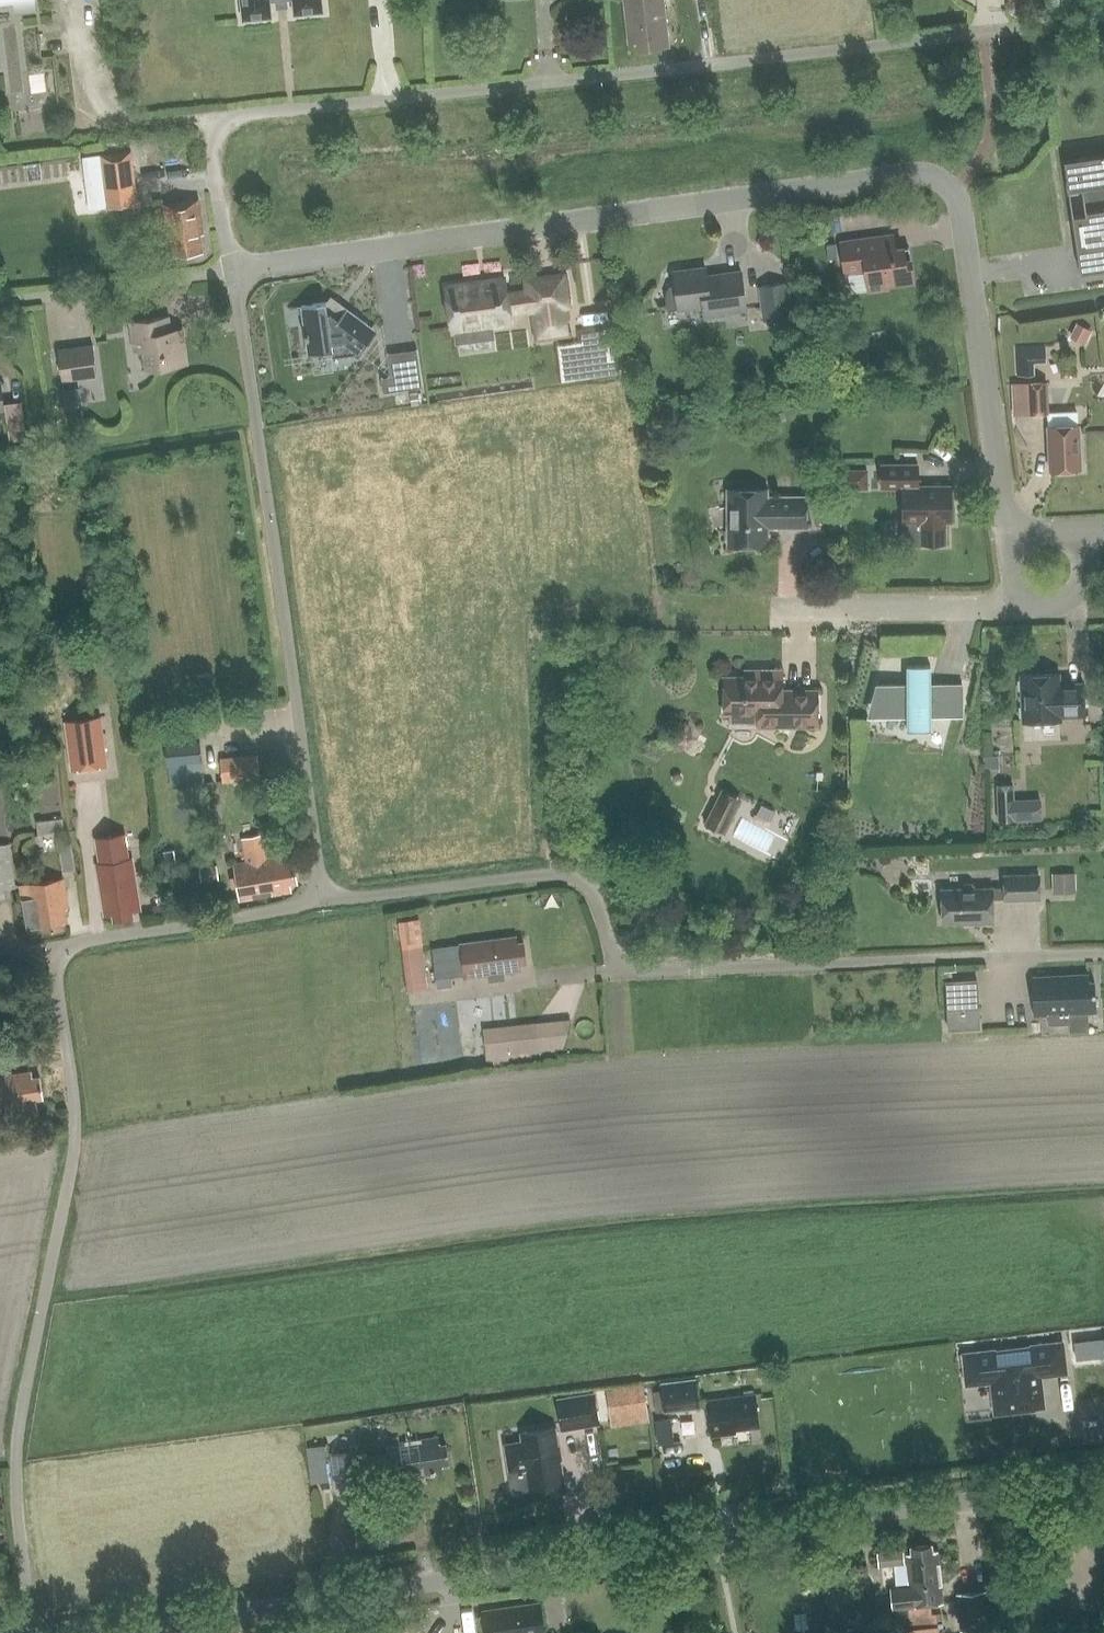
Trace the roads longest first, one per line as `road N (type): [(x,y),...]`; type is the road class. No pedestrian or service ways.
road 1 (residential): [(231,272),(914,178),(937,182),(952,193),(962,231),(1007,537)]
road 2 (residential): [(1103,24),(252,113),(223,122),(211,141),(231,272)]
road 3 (unclassified): [(125,1632),(1103,1489)]
road 4 (residential): [(1103,957),(647,974),(615,960),(586,883),(556,876),(325,904)]
road 5 (residential): [(52,947),(74,1152),(14,1466),(32,1632)]
road 6 (residential): [(325,904),(231,272)]
road 7 (residential): [(1007,537),(1017,608),(793,612)]
road 8 (residential): [(325,904),(52,947)]
road 9 (residential): [(0,304),(231,272)]

